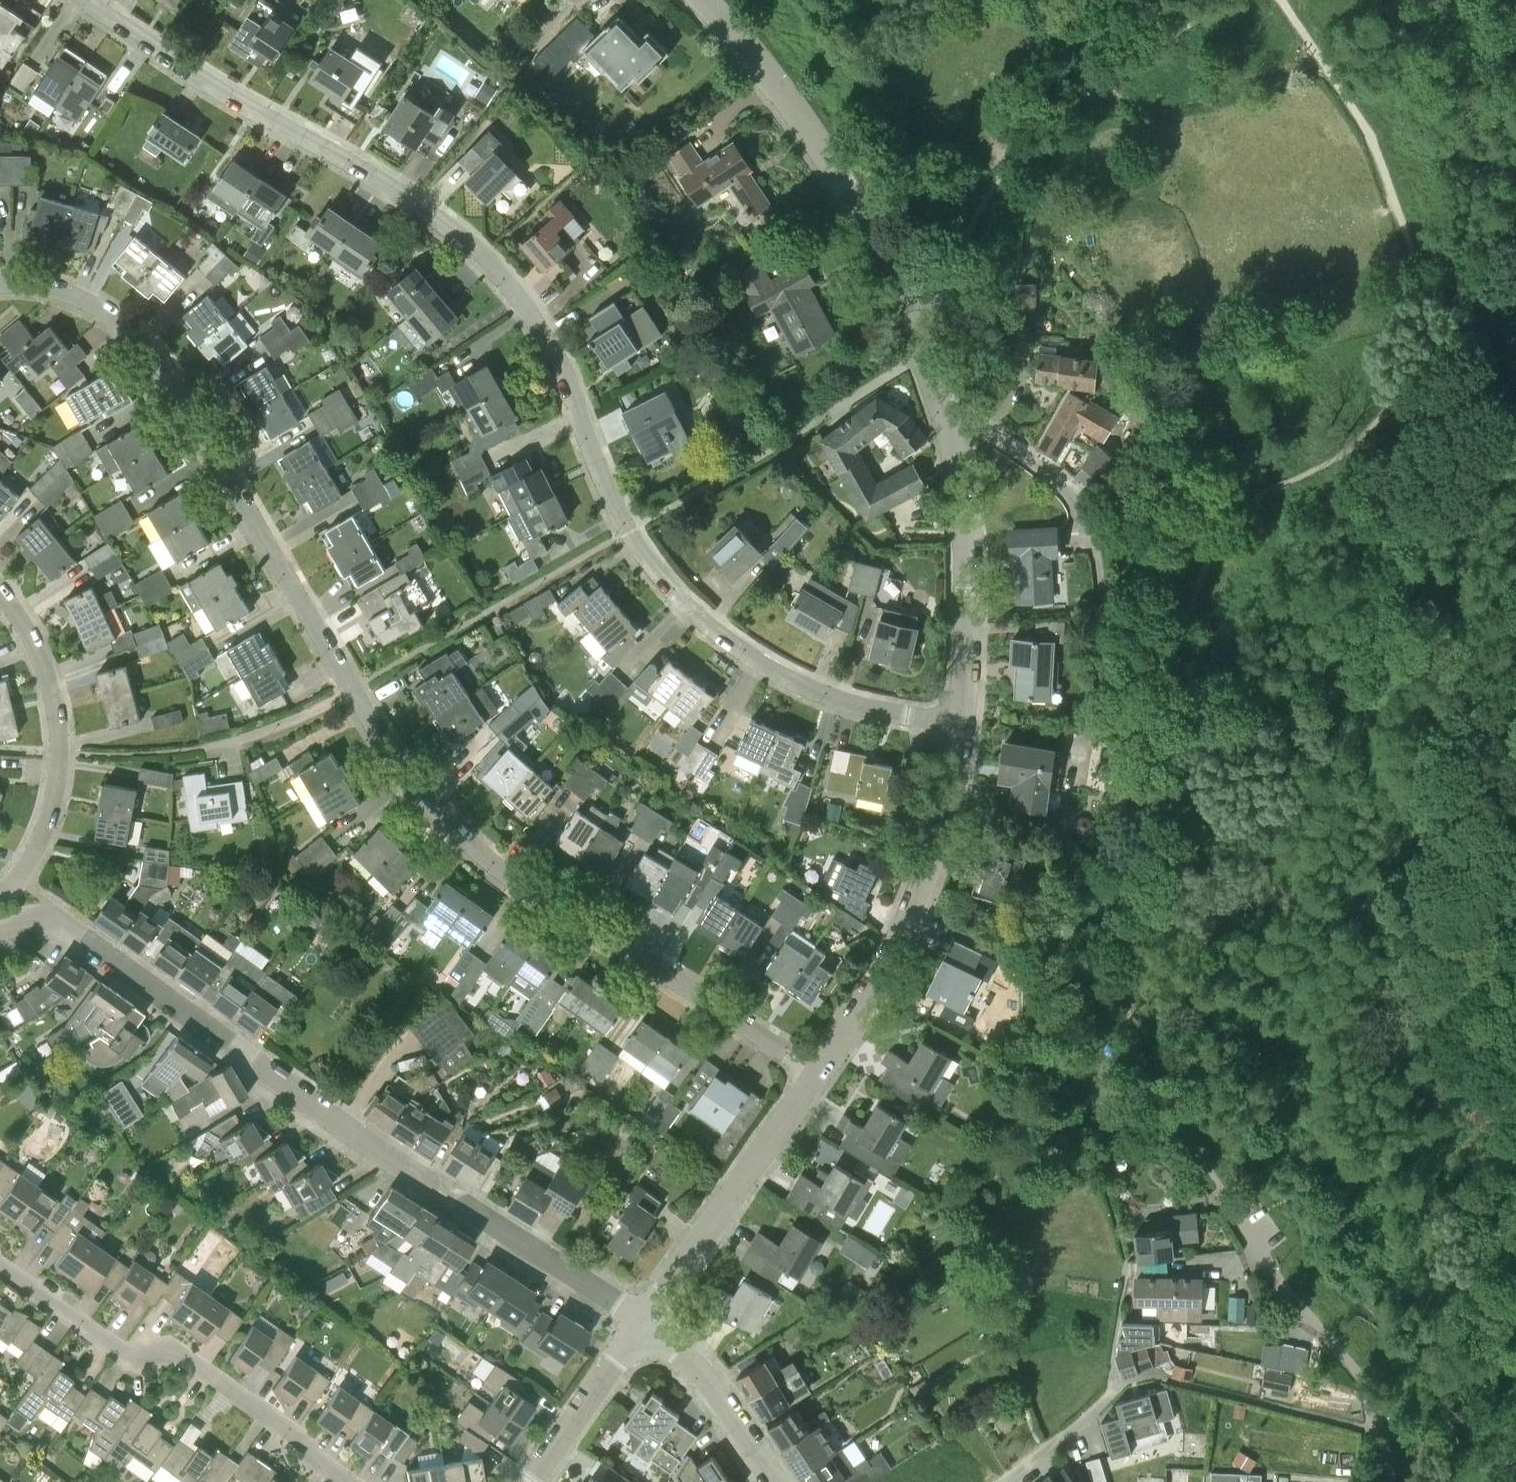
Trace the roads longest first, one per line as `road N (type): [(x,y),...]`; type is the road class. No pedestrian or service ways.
road 1 (residential): [(962,722),(841,700),(781,677),(725,640),(630,536),(546,333),(486,258),(385,178),(90,0)]
road 2 (residential): [(0,284),(82,295),(160,351),(355,691),(444,828),(814,1076)]
road 3 (track): [(1166,701),(1198,577),(1220,539),(1269,489),(1346,458),(1414,371),(1432,322),(1428,273),(1362,116),(1278,0)]
road 4 (residential): [(640,1326),(268,1078),(233,1041),(50,914)]
road 5 (track): [(920,349),(1007,156),(1108,72),(1232,0)]
road 6 (residential): [(944,408),(860,232),(705,0)]
road 7 (residential): [(336,1481),(297,1438),(167,1348),(126,1355),(0,1270)]
road 8 (residential): [(1091,725),(1103,605),(1098,560),(1070,496),(1050,472),(944,408)]
road 9 (residential): [(814,1076),(926,897),(962,722)]
road 10 (residential): [(1386,1481),(1380,1421),(1369,1391),(1277,1280),(1221,1194)]
road 11 (residential): [(0,593),(32,642),(59,752),(45,831),(19,877),(0,889)]
road 12 (residential): [(962,722),(967,569),(944,408)]
road 13 (residential): [(640,1326),(814,1076)]
road 14 (residential): [(773,1481),(696,1374),(640,1326)]
road 15 (residential): [(536,1481),(640,1326)]
road 16 (residential): [(1005,1481),(1113,1392),(1153,1379)]

